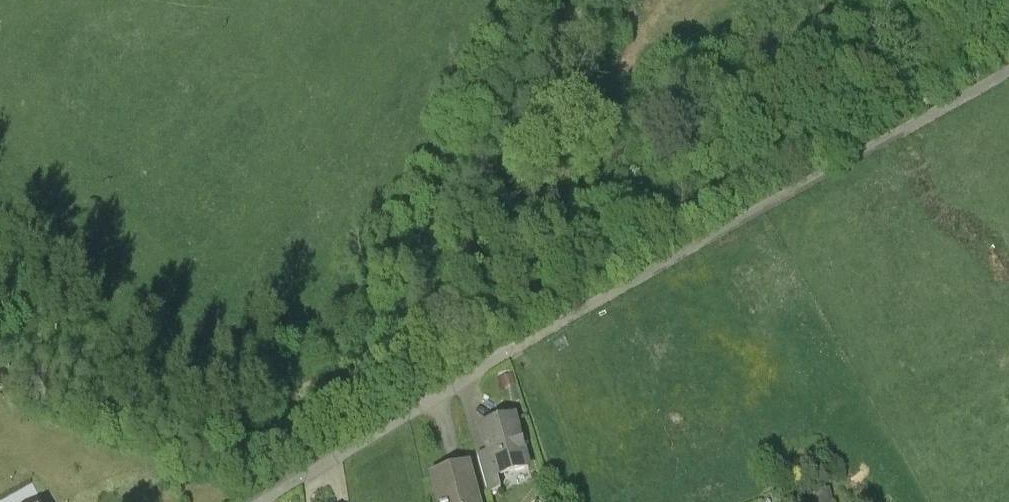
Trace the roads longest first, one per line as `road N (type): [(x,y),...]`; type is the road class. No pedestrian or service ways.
road 1 (track): [(502,366),(1008,72)]
road 2 (residential): [(261,501),(502,366)]

